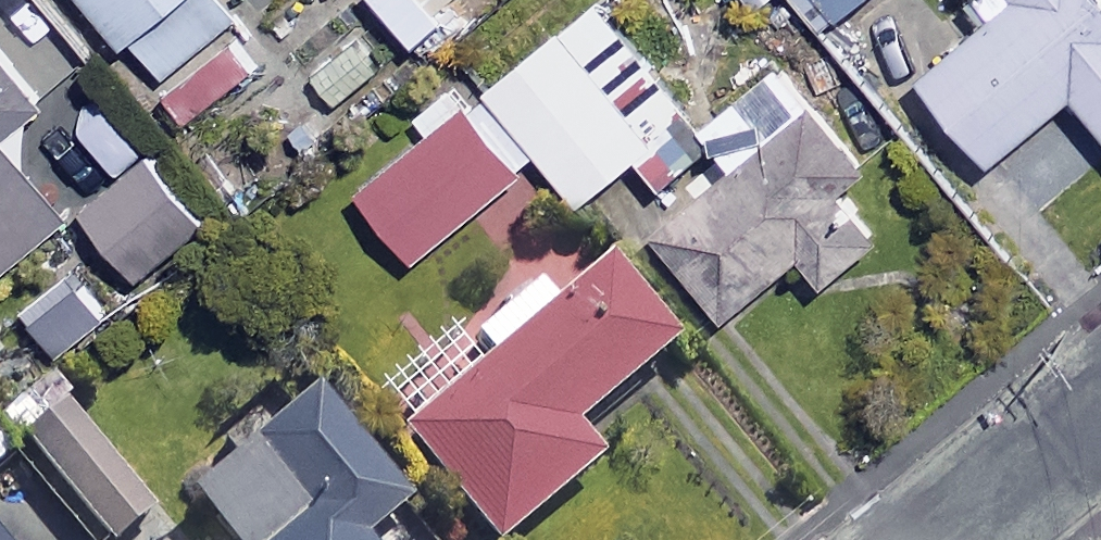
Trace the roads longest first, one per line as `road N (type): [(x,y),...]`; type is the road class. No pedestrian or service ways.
road 1 (residential): [(1100,405),(938,539)]

